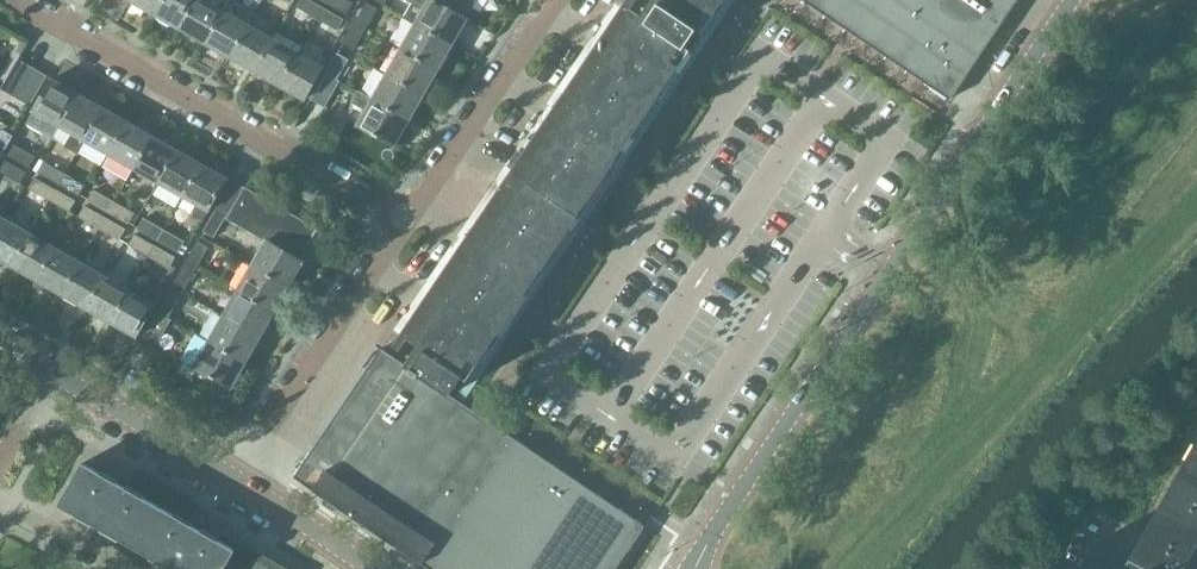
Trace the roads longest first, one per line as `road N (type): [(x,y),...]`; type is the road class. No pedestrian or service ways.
road 1 (tertiary): [(696,568),(1075,0)]
road 2 (residential): [(414,220),(14,0)]
road 3 (residential): [(238,477),(414,220)]
road 4 (residential): [(414,220),(557,0)]
road 5 (tertiary): [(238,477),(45,365)]
road 6 (tertiary): [(383,568),(238,477)]
road 7 (residential): [(122,568),(0,502)]

